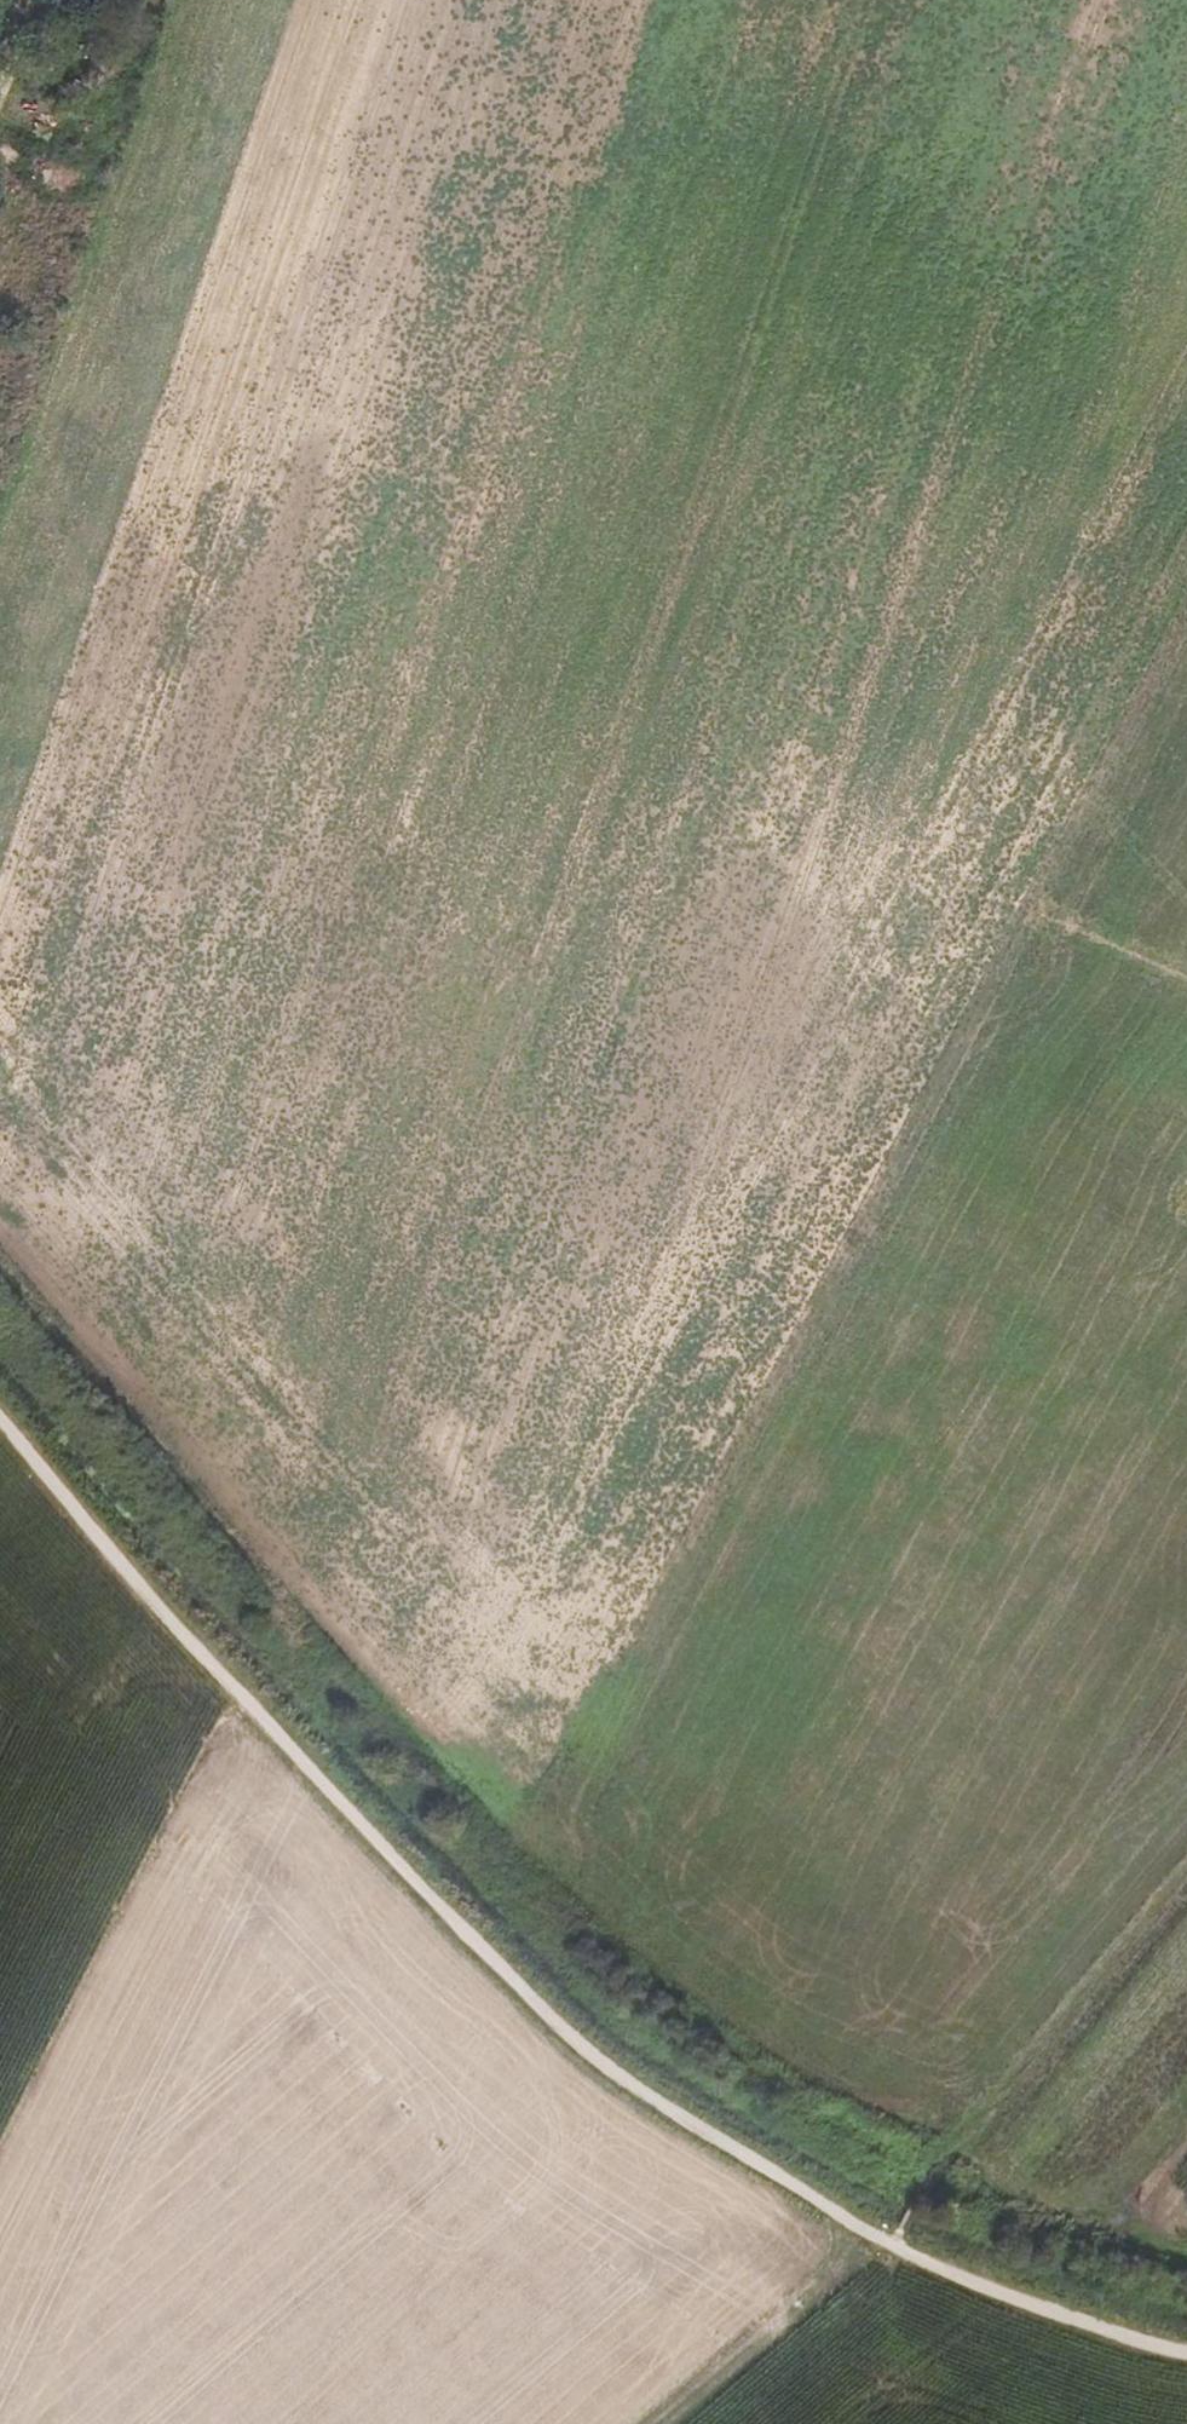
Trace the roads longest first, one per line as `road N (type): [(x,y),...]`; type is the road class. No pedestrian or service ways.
road 1 (track): [(1186,2351),(1116,2338),(888,2240),(623,2074),(562,2025),(295,1750),(0,1418)]
road 2 (track): [(674,2423),(905,2228)]

